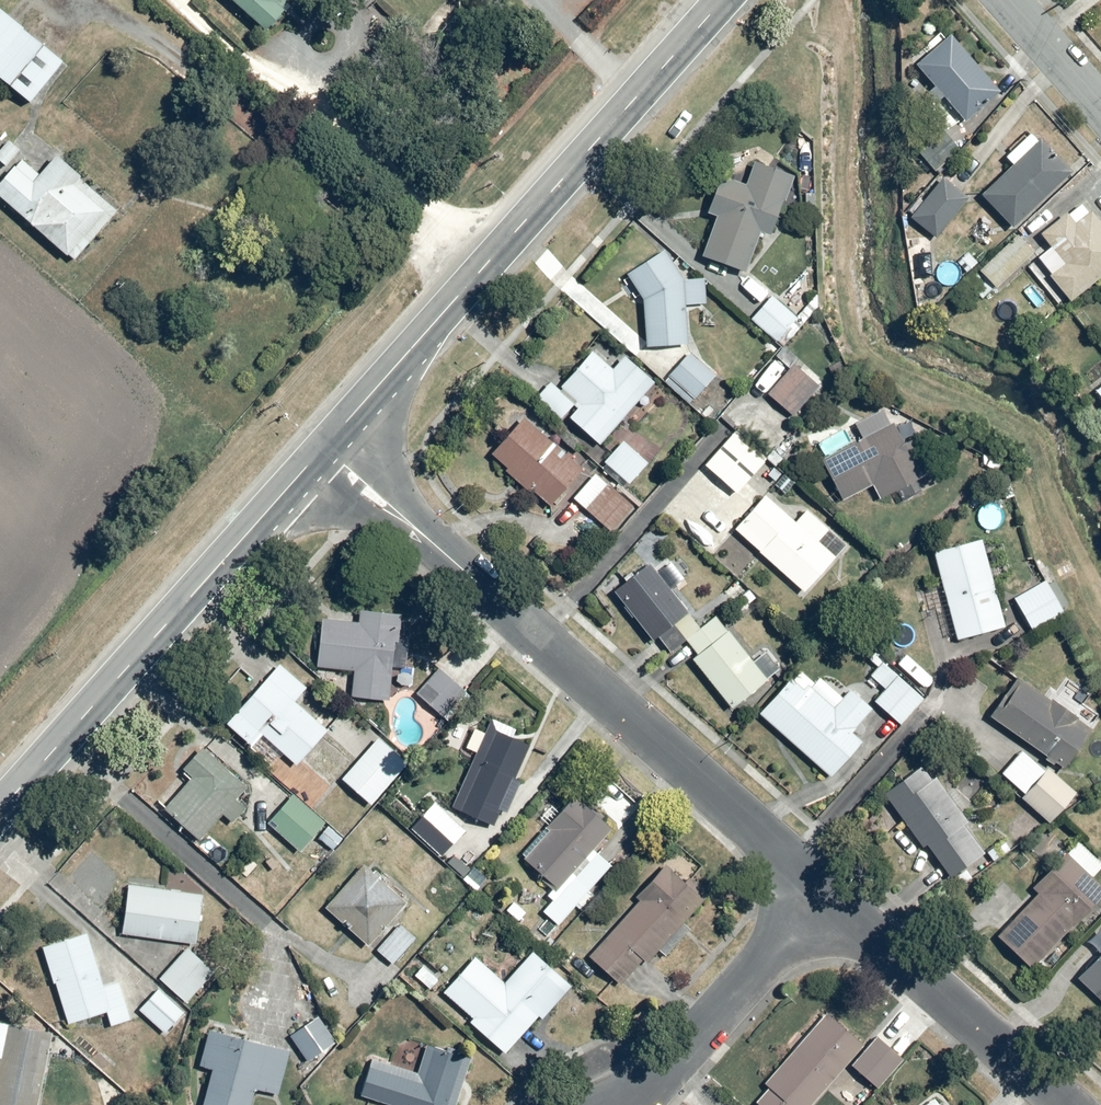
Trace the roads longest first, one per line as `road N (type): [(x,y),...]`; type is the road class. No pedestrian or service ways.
road 1 (residential): [(324,449),(821,896)]
road 2 (secondary): [(724,0),(324,449)]
road 3 (secondary): [(324,449),(0,810)]
road 4 (residential): [(821,896),(1066,1104)]
road 5 (residential): [(604,1104),(686,1045),(821,896)]
road 6 (residential): [(1006,0),(1100,108)]

